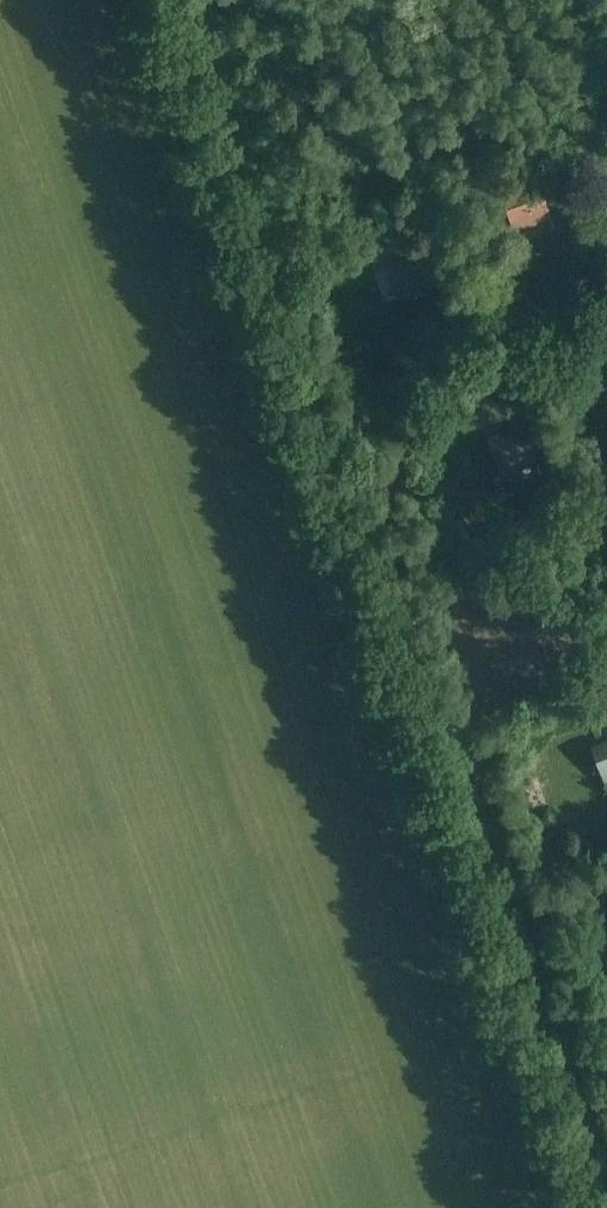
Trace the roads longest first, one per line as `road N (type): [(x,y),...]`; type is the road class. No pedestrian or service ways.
road 1 (residential): [(453,744),(389,533),(388,487),(421,424),(489,377),(606,335)]
road 2 (residential): [(565,1055),(453,744)]
road 3 (residential): [(453,744),(606,690)]
road 4 (residential): [(606,1170),(565,1055)]

